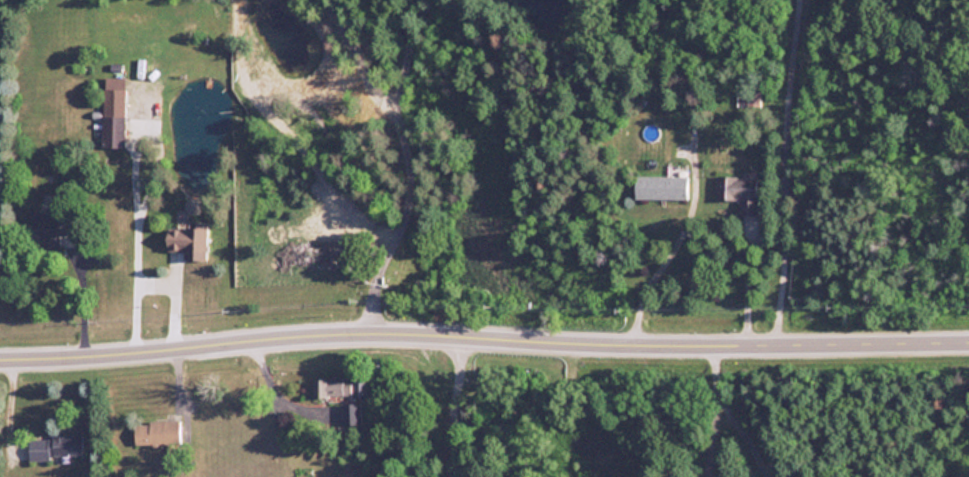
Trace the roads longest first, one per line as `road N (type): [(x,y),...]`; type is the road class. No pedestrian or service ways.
road 1 (tertiary): [(0,353),(381,320),(968,340)]

